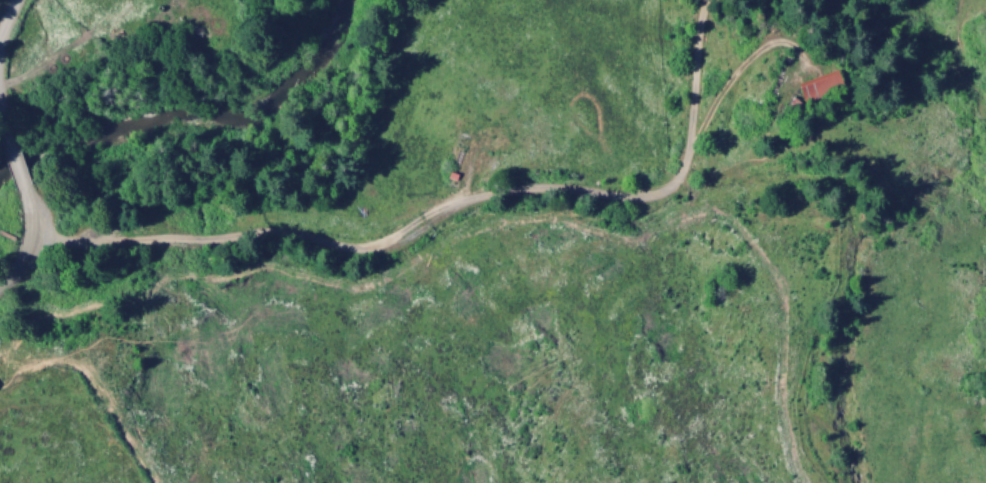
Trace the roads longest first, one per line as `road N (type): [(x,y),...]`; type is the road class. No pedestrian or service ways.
road 1 (residential): [(30,240),(97,246),(283,234),(380,251),(493,196),(551,189),(639,199),(664,194),(685,168),(705,0)]
road 2 (track): [(664,194),(814,219),(832,263),(832,386),(844,482)]

